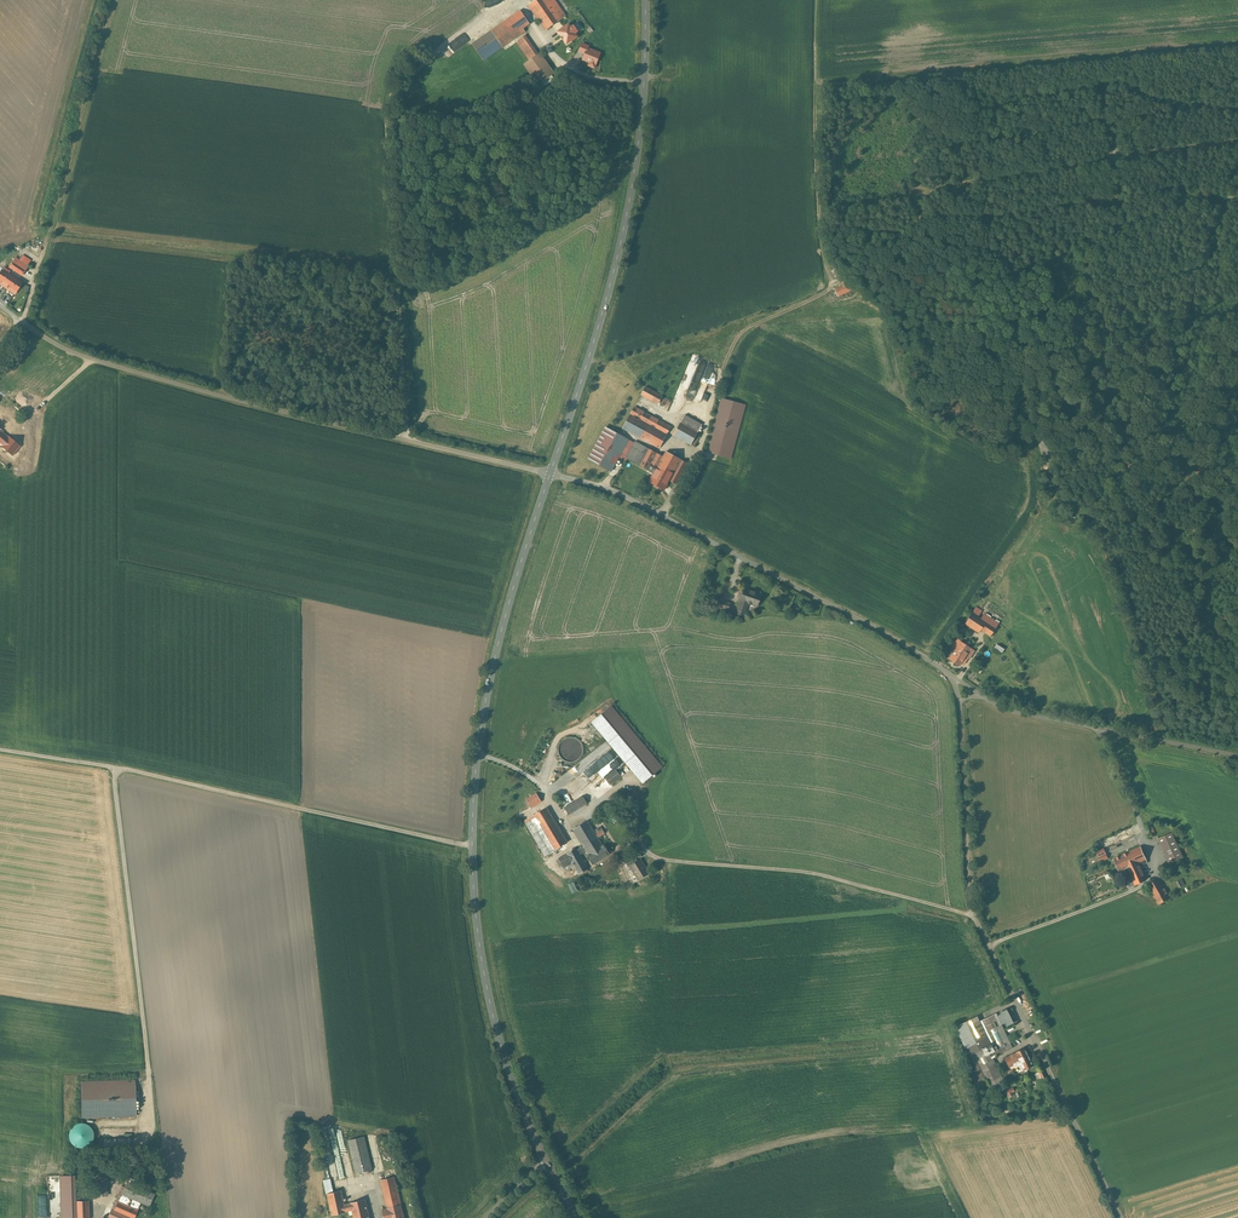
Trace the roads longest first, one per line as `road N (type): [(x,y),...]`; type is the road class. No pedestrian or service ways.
road 1 (tertiary): [(550,473),(485,707),(473,843),(476,917),(501,1043),(546,1162)]
road 2 (unclassified): [(1125,1217),(974,907),(959,698)]
road 3 (unclassified): [(550,473),(120,365),(21,318)]
road 4 (tertiary): [(645,0),(640,131),(623,231),(550,473)]
road 5 (track): [(116,765),(157,1112),(100,1217)]
road 6 (unclassified): [(952,676),(875,626),(631,499),(550,473)]
road 7 (track): [(1237,141),(819,209)]
road 8 (track): [(116,765),(473,843)]
road 9 (track): [(659,855),(819,871),(977,913)]
road 10 (track): [(818,123),(820,228),(838,283),(749,326),(725,367)]
road 11 (unclassified): [(982,693),(1022,711),(1237,755)]
road 12 (track): [(1237,423),(1032,456)]
road 13 (track): [(410,439),(398,269)]

